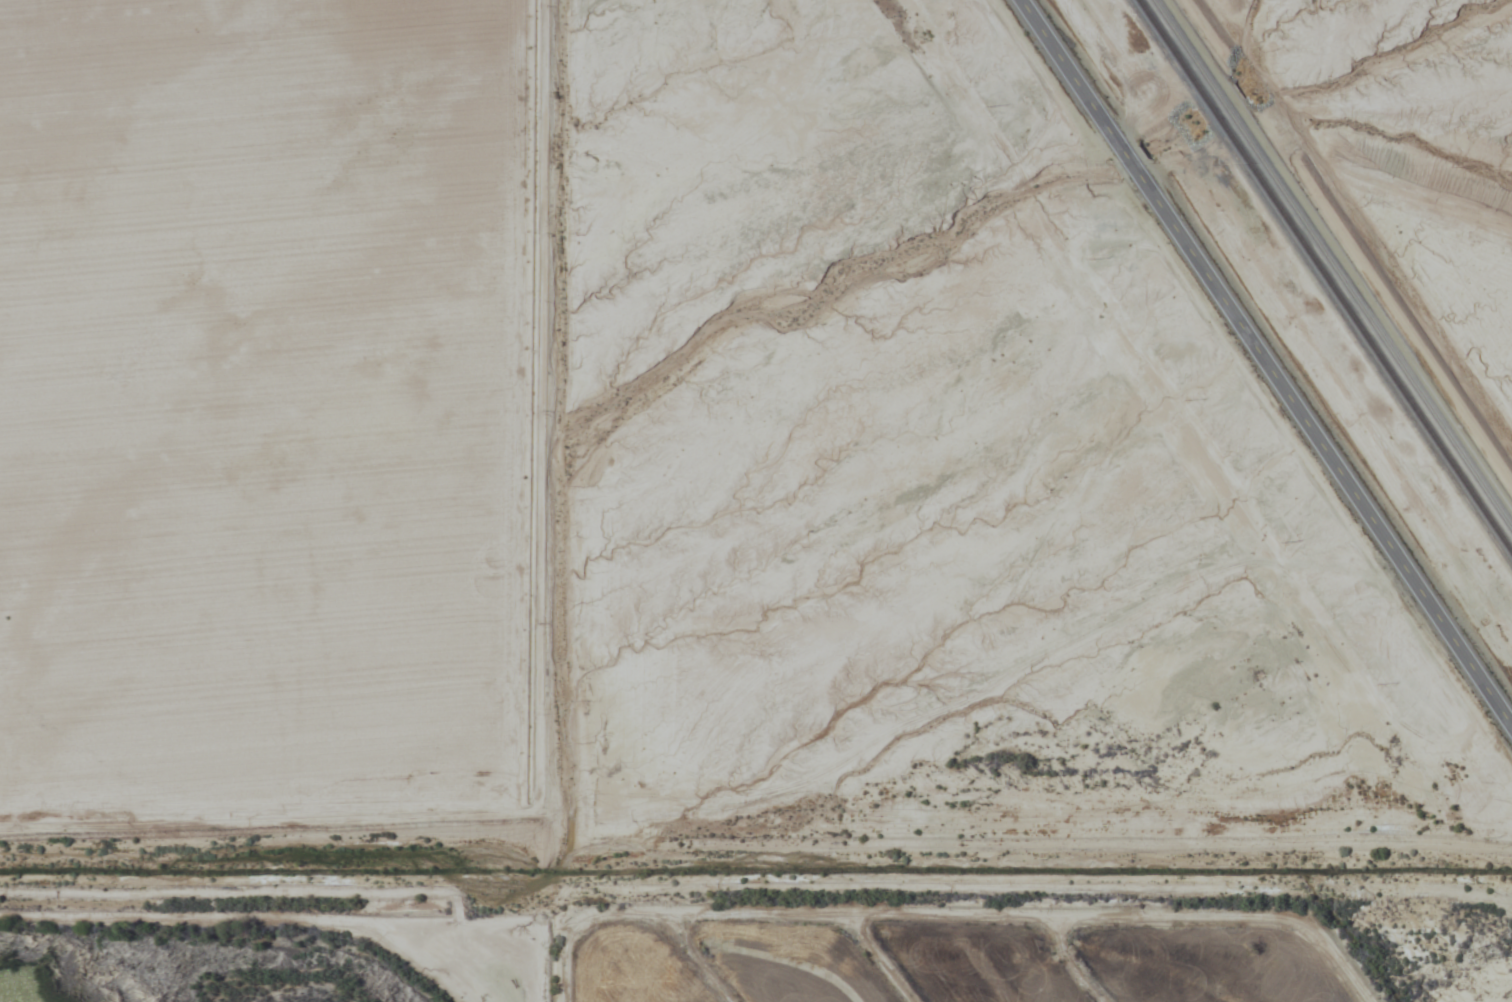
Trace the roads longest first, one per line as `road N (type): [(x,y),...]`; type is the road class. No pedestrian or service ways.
road 1 (primary): [(1511,724),(1023,0)]

